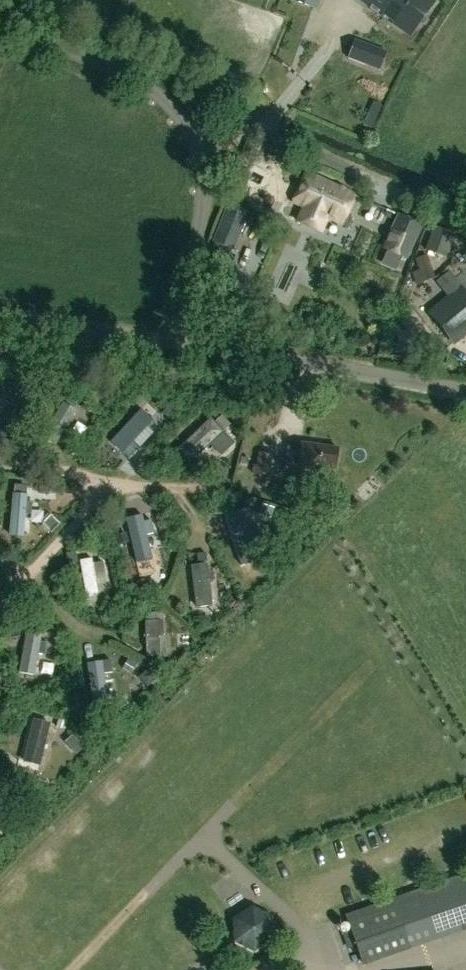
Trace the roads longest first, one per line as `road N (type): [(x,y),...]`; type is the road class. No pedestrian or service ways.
road 1 (unclassified): [(180,345),(202,197),(192,139),(142,84),(0,19)]
road 2 (unclassified): [(465,391),(180,345)]
road 3 (unclassified): [(180,345),(0,319)]
road 4 (track): [(231,806),(346,689)]

